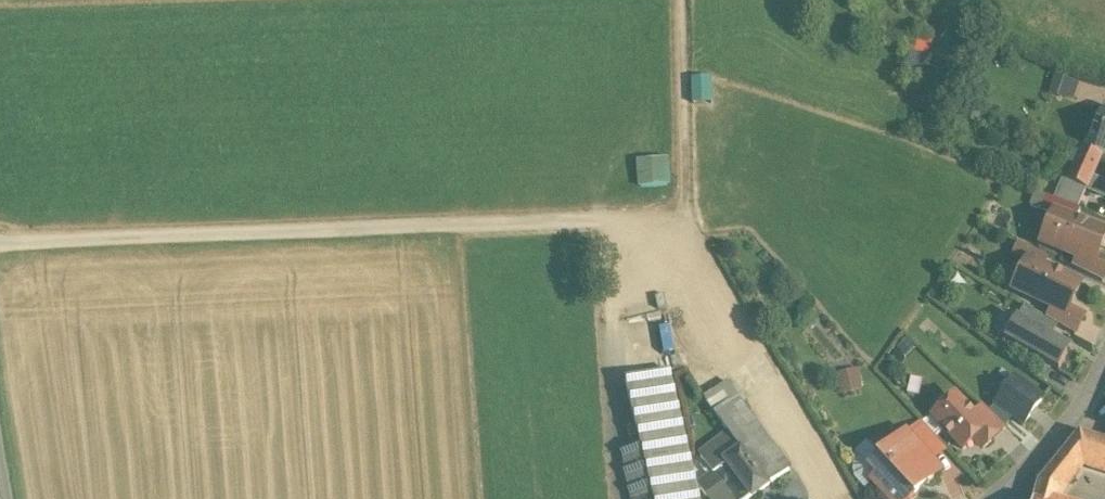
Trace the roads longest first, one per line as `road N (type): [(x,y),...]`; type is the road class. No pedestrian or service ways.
road 1 (track): [(685,0),(677,217),(0,241)]
road 2 (residential): [(989,498),(1020,475),(1089,395),(1104,362)]

